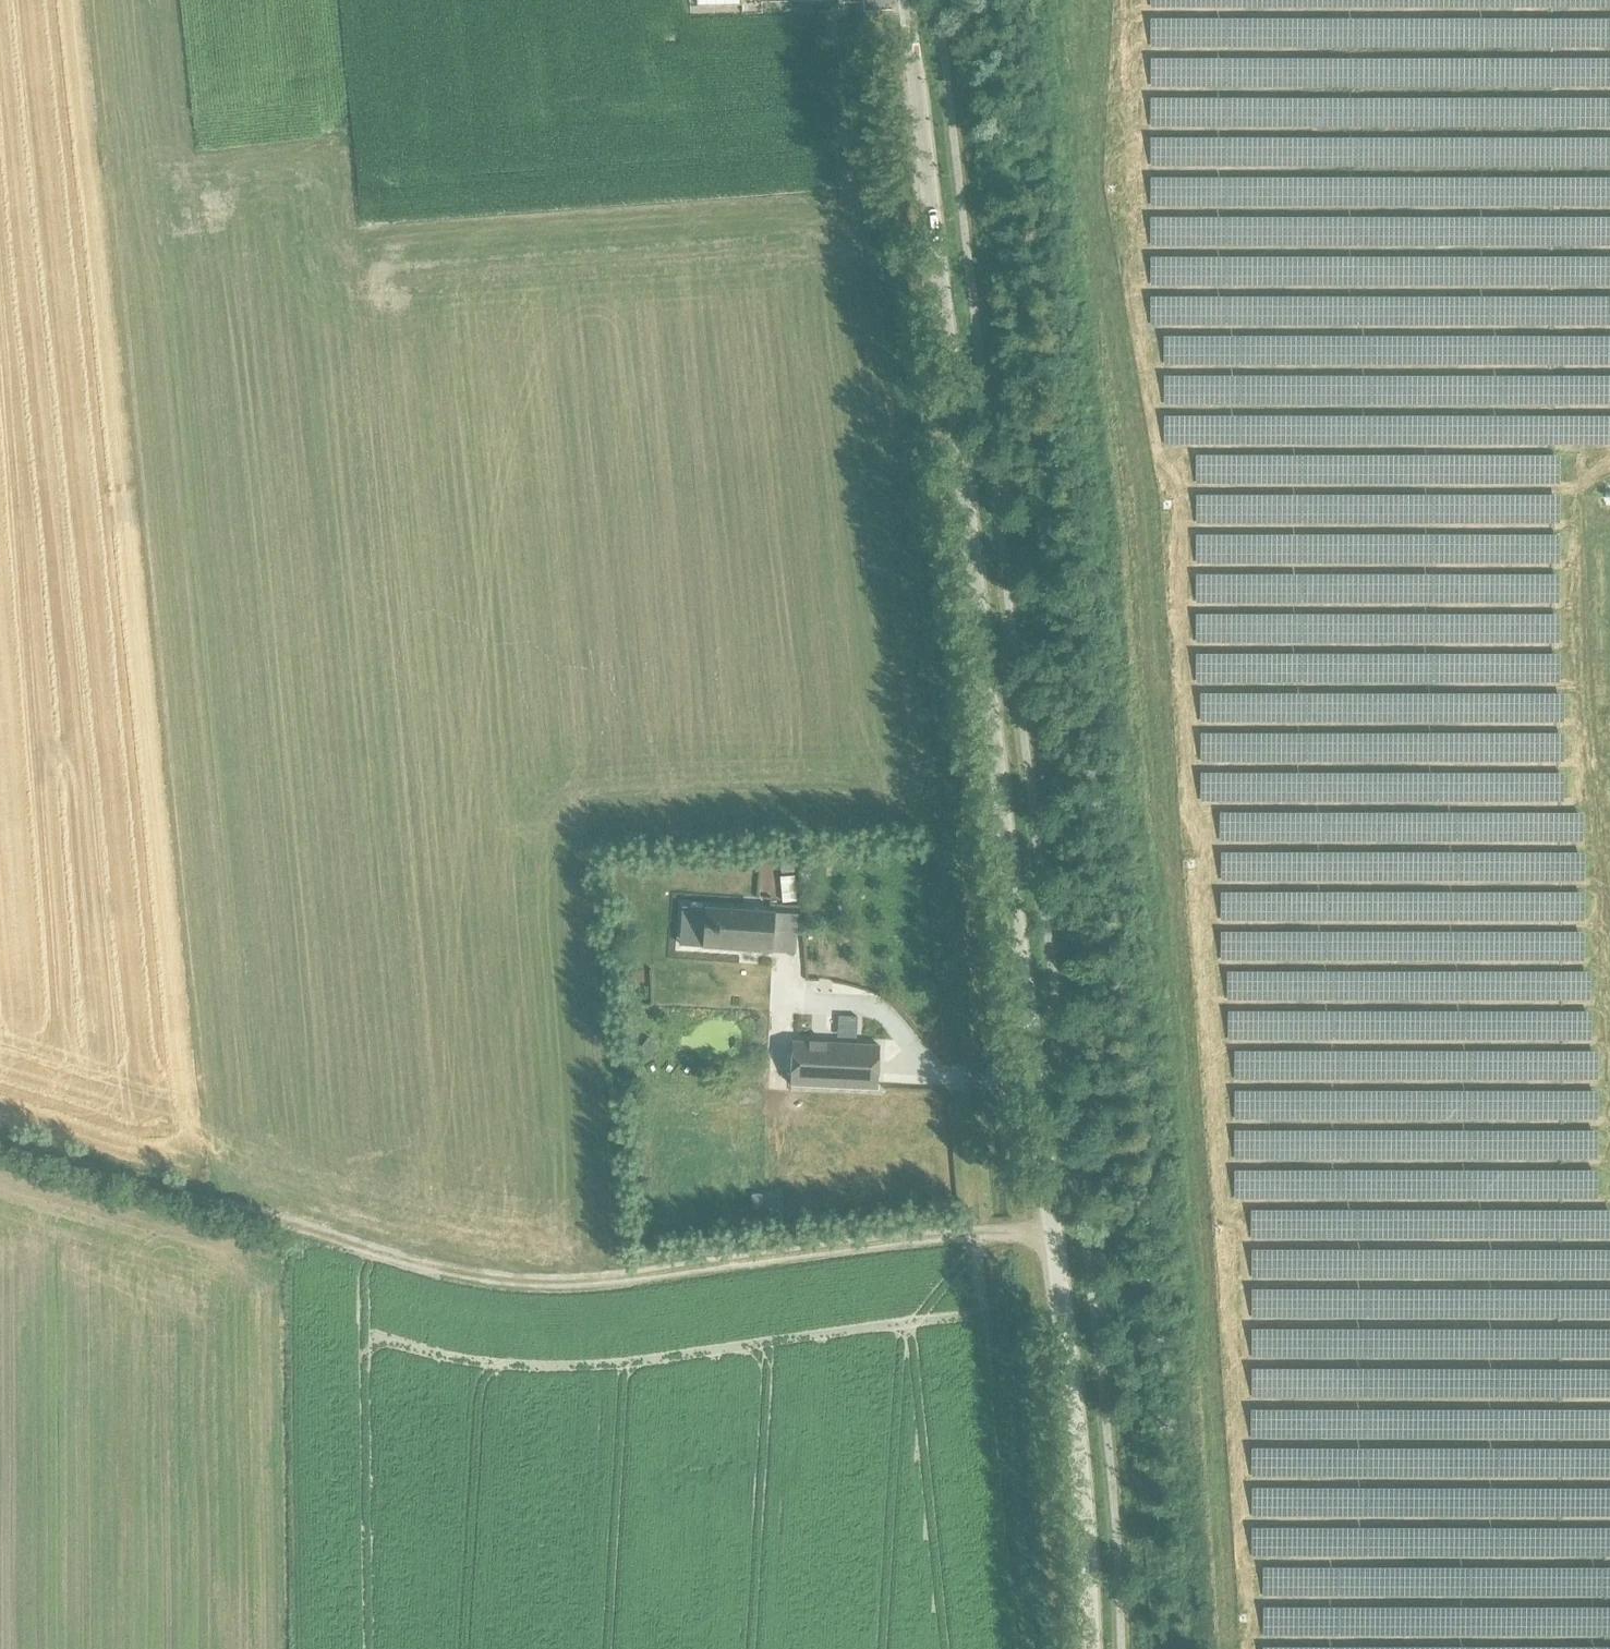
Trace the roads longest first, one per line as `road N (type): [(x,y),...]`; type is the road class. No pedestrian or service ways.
road 1 (residential): [(1089,1648),(1084,1516),(907,0)]

